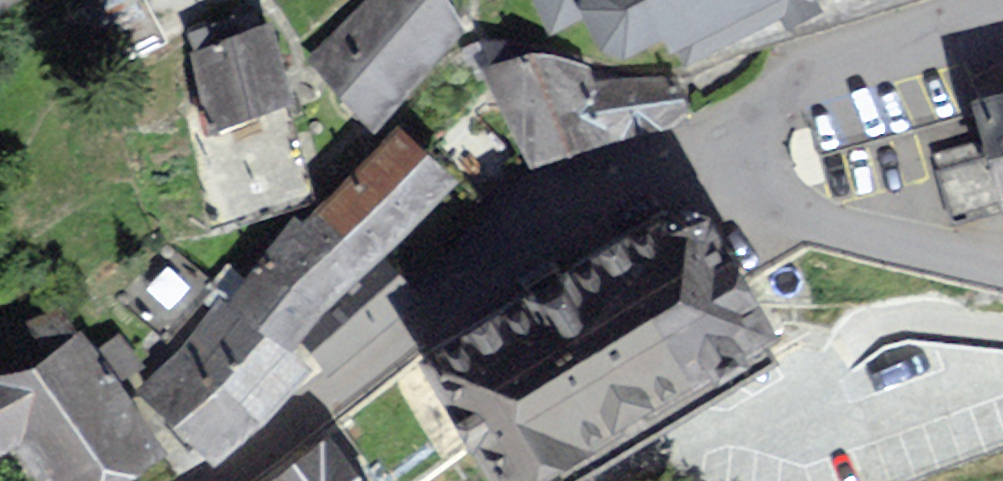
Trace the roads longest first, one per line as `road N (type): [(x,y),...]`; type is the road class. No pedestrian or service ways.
road 1 (residential): [(219,480),(625,187)]
road 2 (residential): [(1002,4),(907,48),(777,91),(754,120),(749,156),(771,205),(822,234)]
road 3 (unclassified): [(822,234),(694,194),(625,187)]
road 4 (unclassified): [(1002,265),(822,234)]

